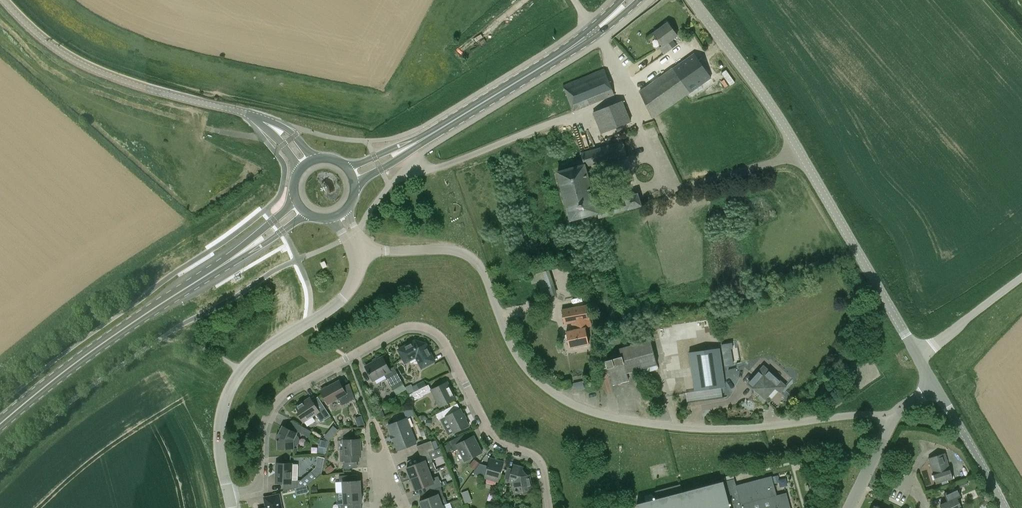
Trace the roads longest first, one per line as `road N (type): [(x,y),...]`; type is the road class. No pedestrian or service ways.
road 1 (unclassified): [(899,412),(729,429),(582,409),(522,364),(482,269),(466,254),(362,251)]
road 2 (residential): [(228,495),(258,485),(263,427),(278,399),(416,325),(444,340),(491,436),(538,459),(549,507)]
road 3 (secondary): [(0,421),(54,371),(301,207)]
road 4 (tertiary): [(308,164),(257,117),(63,55),(4,0)]
road 5 (unclassified): [(225,481),(224,404),(241,368),(334,304),(352,287),(362,251)]
road 6 (secondary): [(355,174),(600,29)]
road 7 (unclassified): [(918,356),(800,154)]
road 8 (unclassified): [(800,154),(692,0)]
road 9 (track): [(281,132),(215,136),(192,214)]
road 10 (residential): [(1005,507),(935,386)]
road 11 (unclassified): [(918,356),(1021,279)]
road 12 (unclassified): [(684,186),(800,154)]

